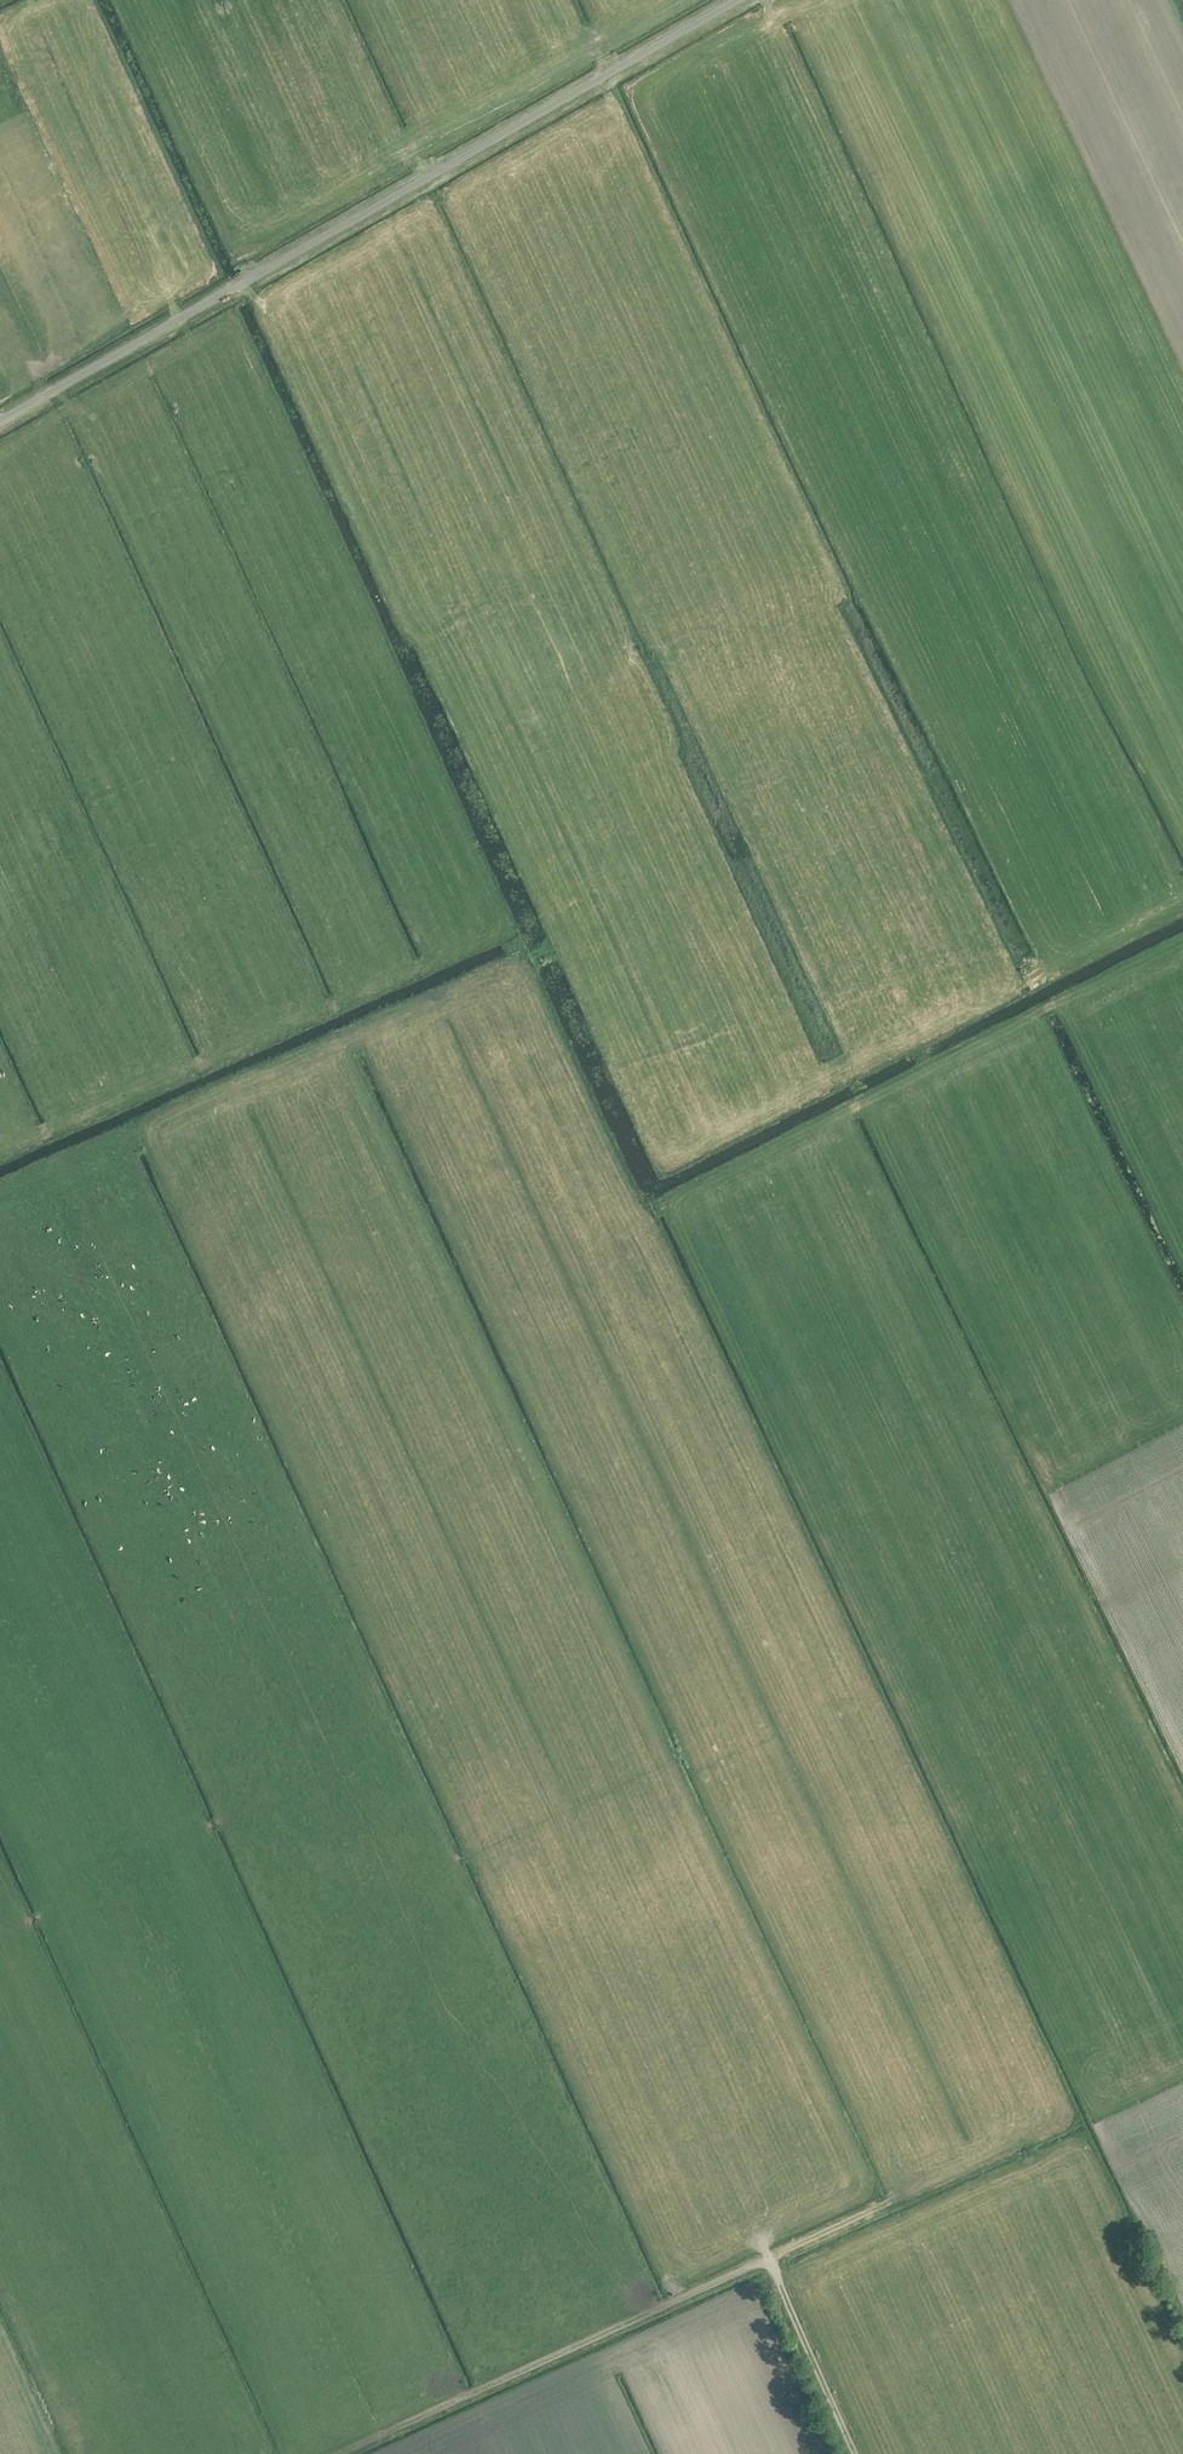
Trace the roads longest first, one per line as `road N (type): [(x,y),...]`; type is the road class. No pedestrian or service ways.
road 1 (unclassified): [(0,422),(740,0)]

